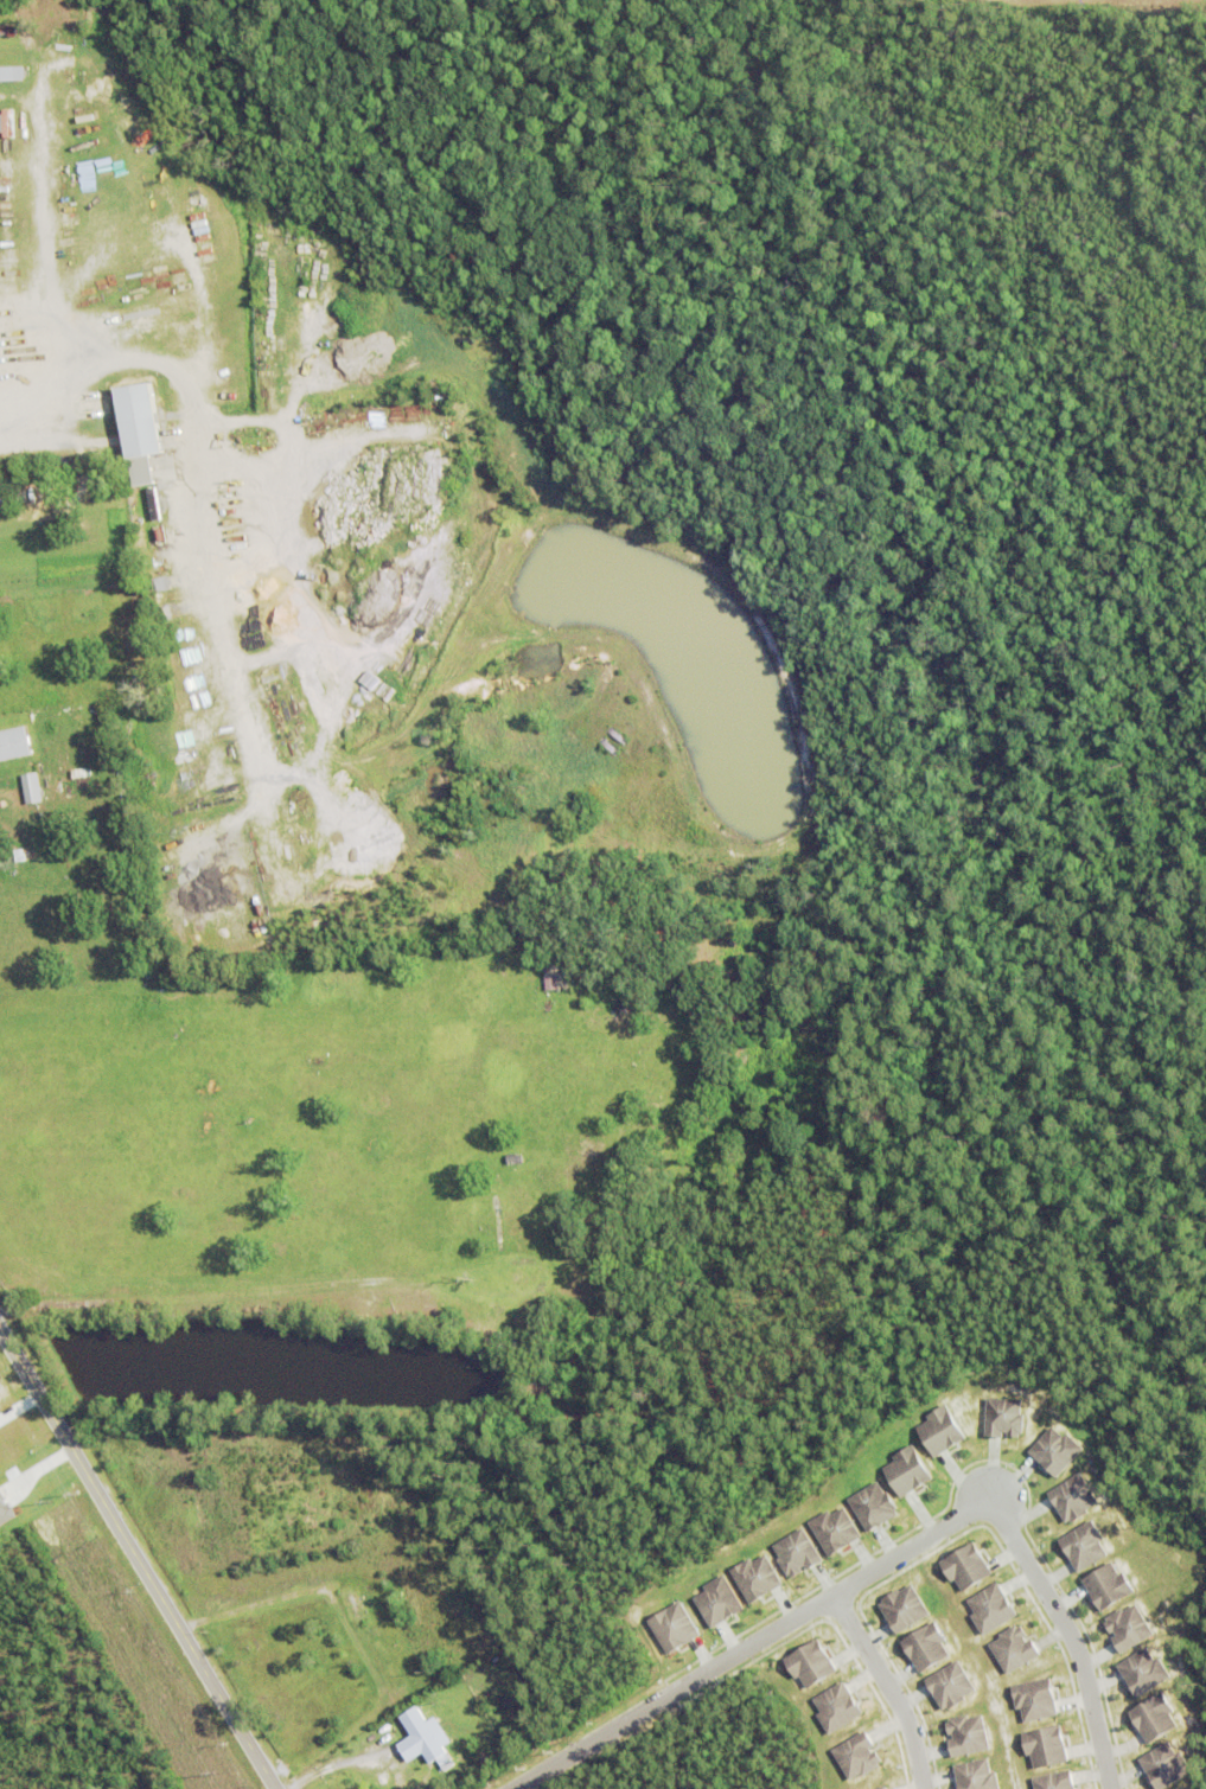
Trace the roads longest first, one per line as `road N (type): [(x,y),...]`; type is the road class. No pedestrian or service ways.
road 1 (residential): [(517,1788),(990,1501)]
road 2 (tertiary): [(277,1788),(0,1327)]
road 3 (residential): [(1110,1788),(1077,1654),(990,1501)]
road 4 (residential): [(923,1788),(901,1710),(832,1596)]

